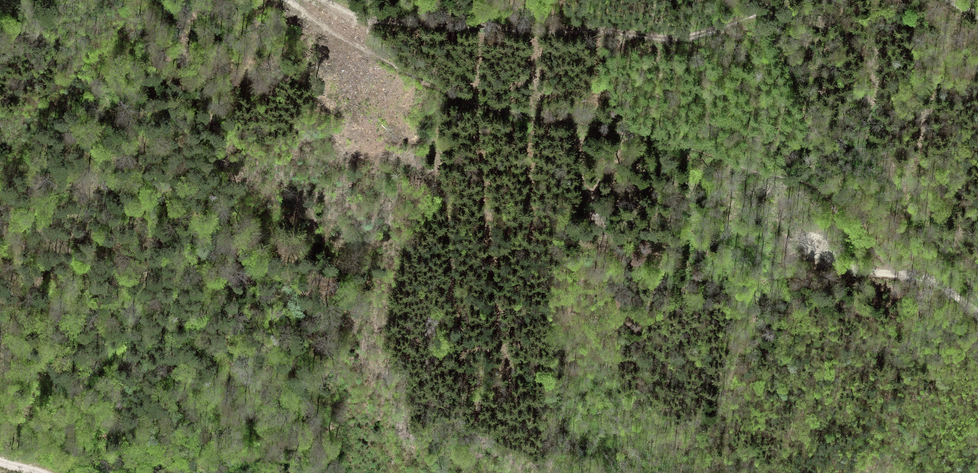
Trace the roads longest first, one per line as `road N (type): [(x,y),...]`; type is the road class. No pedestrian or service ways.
road 1 (track): [(286,0),(447,92),(803,180),(886,264),(940,284),(977,314)]
road 2 (track): [(784,0),(670,40),(355,17),(322,0)]

